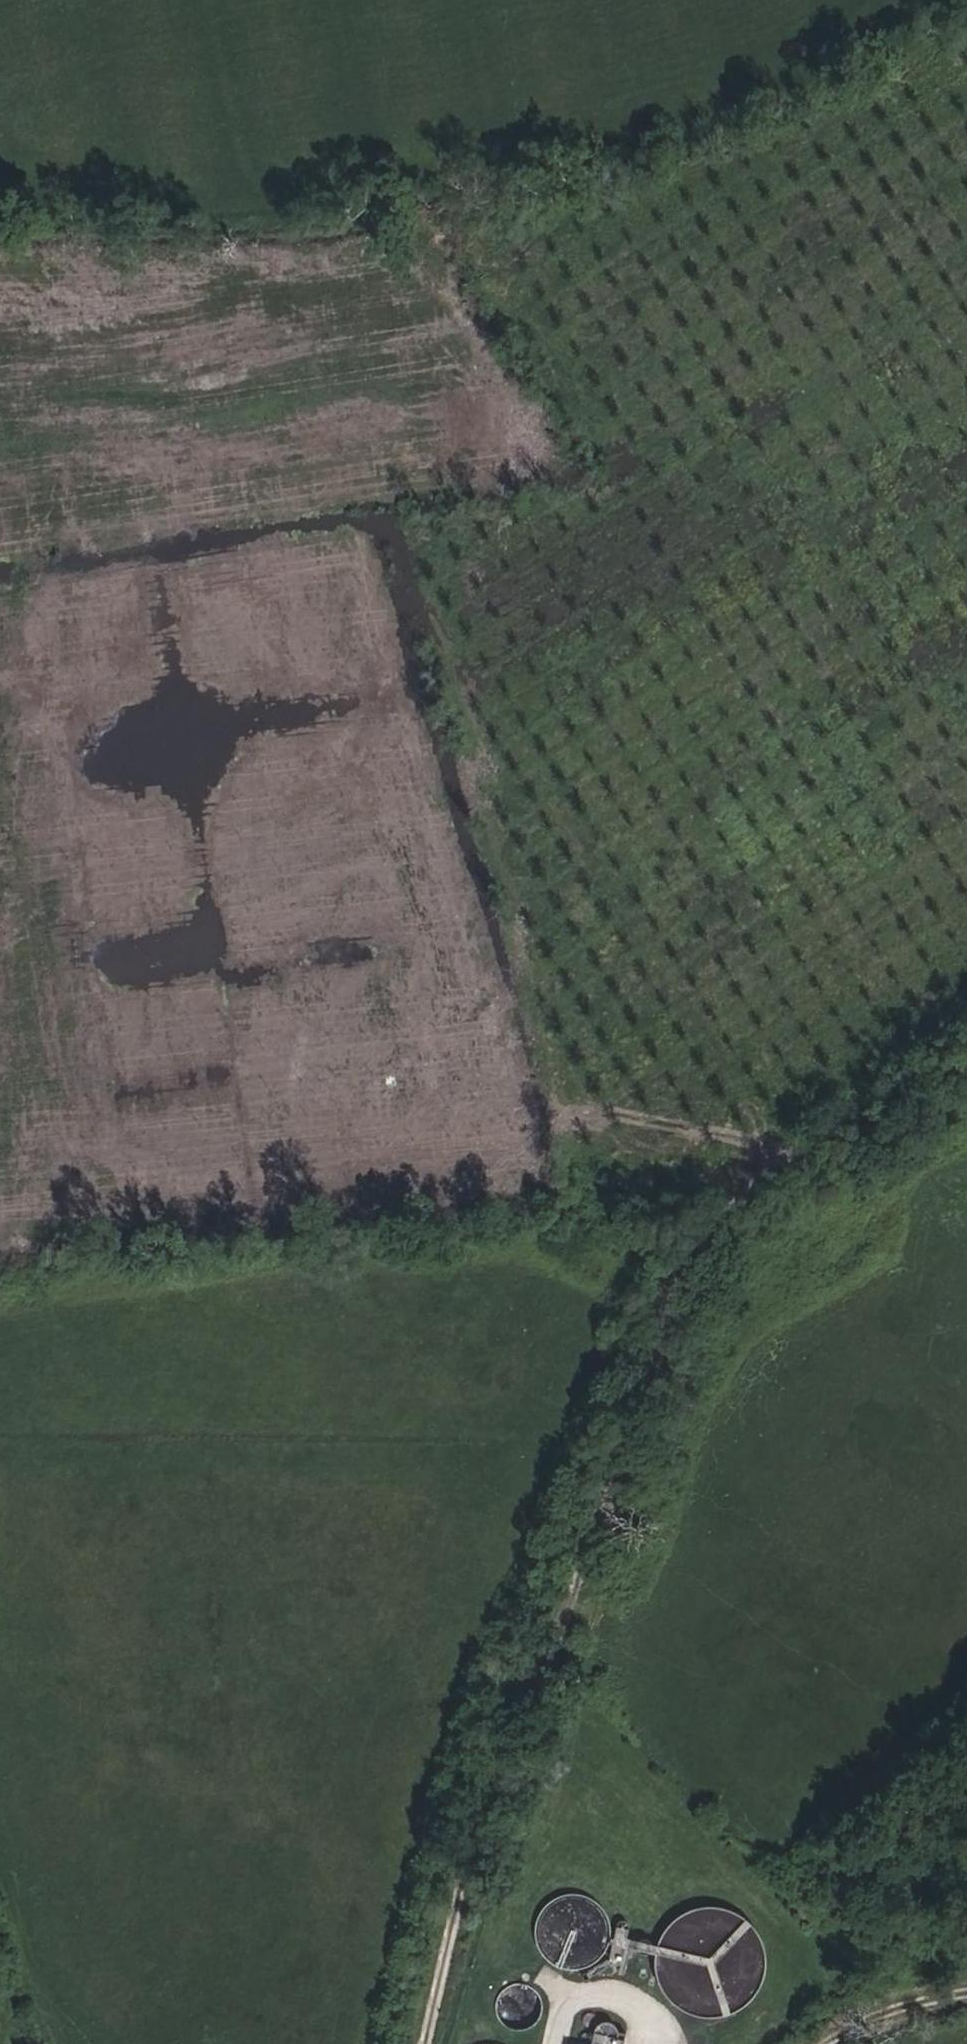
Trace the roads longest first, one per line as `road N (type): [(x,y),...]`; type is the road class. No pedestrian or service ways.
road 1 (track): [(423,2043),(513,1701),(562,1613),(698,1238),(749,1182),(966,1043)]
road 2 (track): [(966,1993),(885,2008),(834,2043)]

